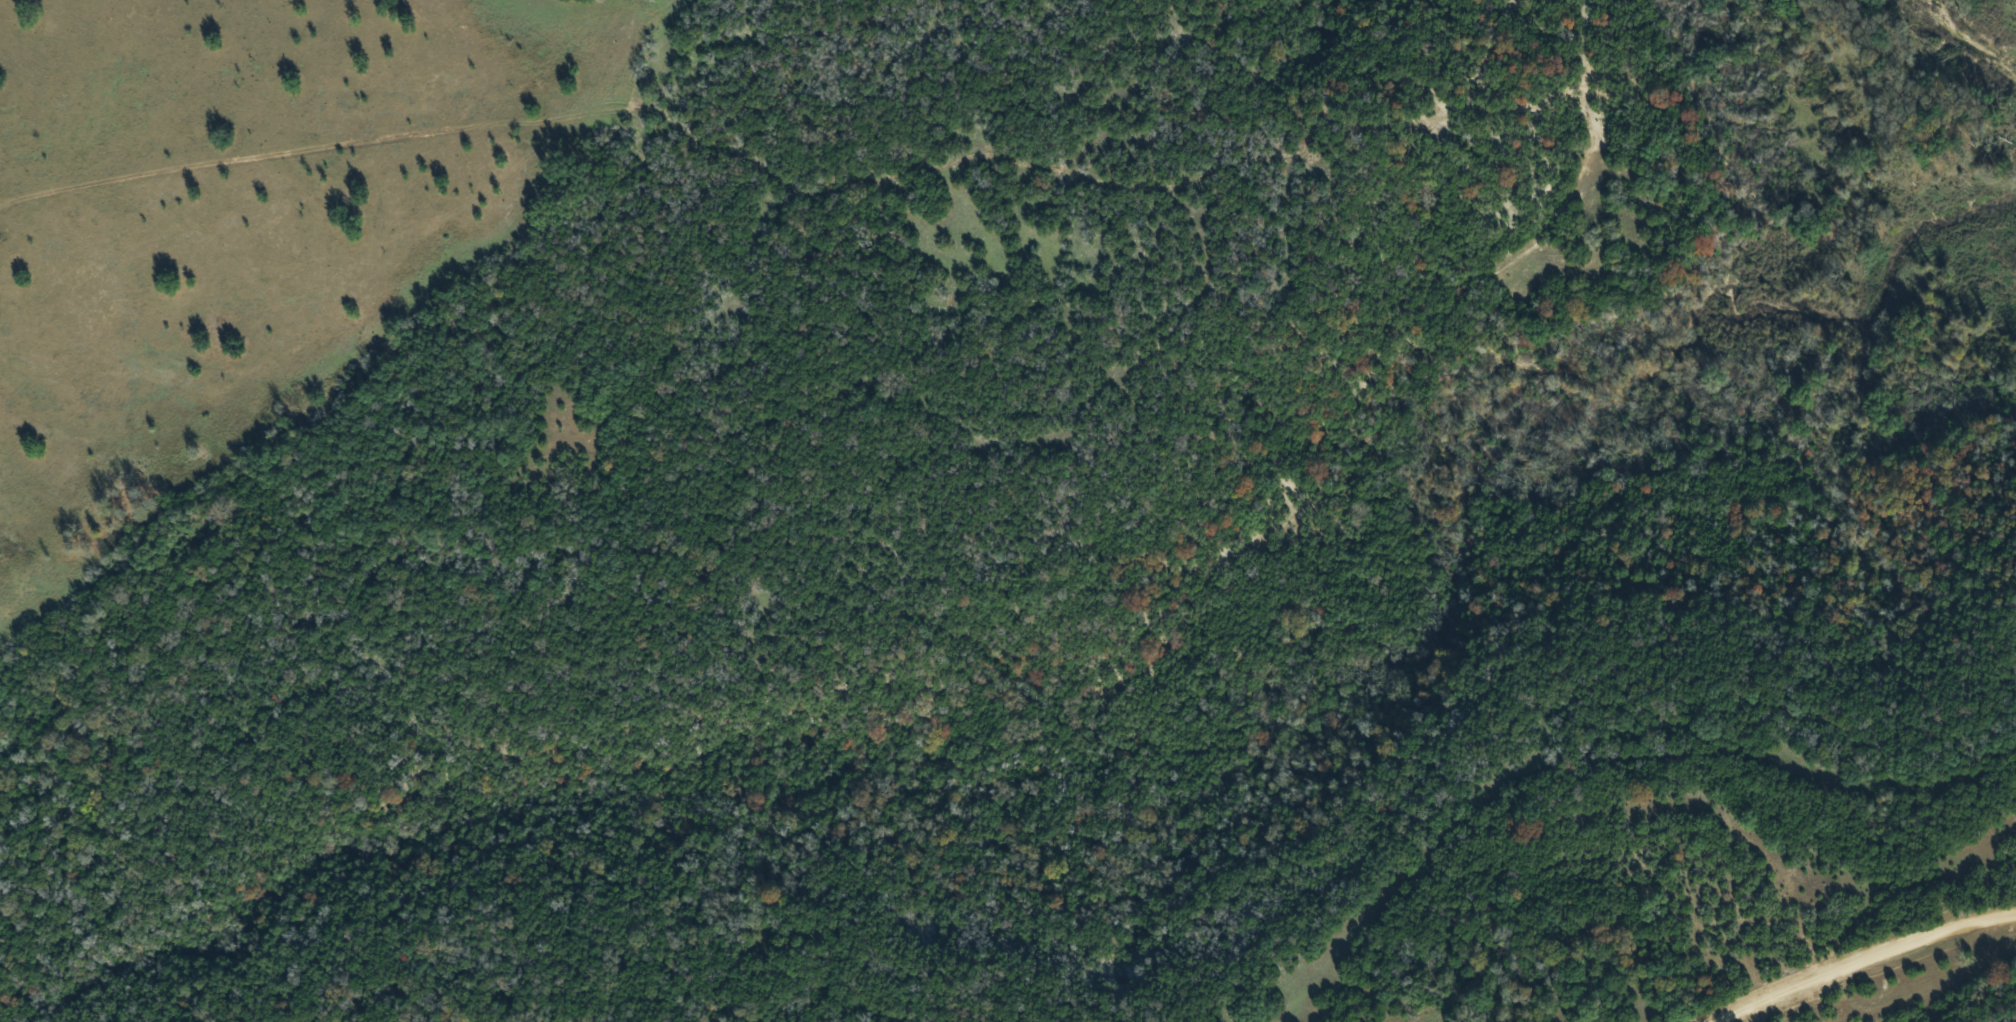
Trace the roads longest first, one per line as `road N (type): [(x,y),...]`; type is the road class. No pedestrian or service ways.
road 1 (residential): [(1716,1021),(1768,992),(2015,918)]

